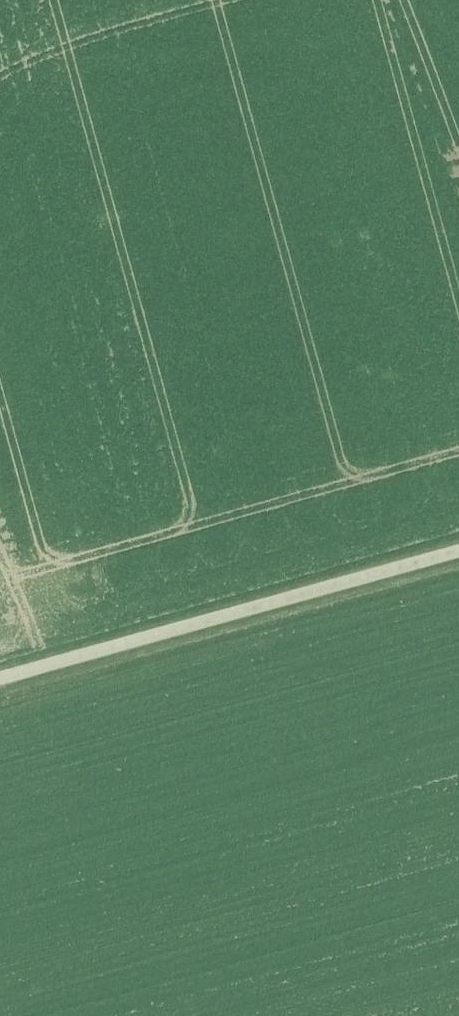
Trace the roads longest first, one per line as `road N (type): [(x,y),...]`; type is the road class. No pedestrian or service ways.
road 1 (unclassified): [(458,551),(0,679)]

